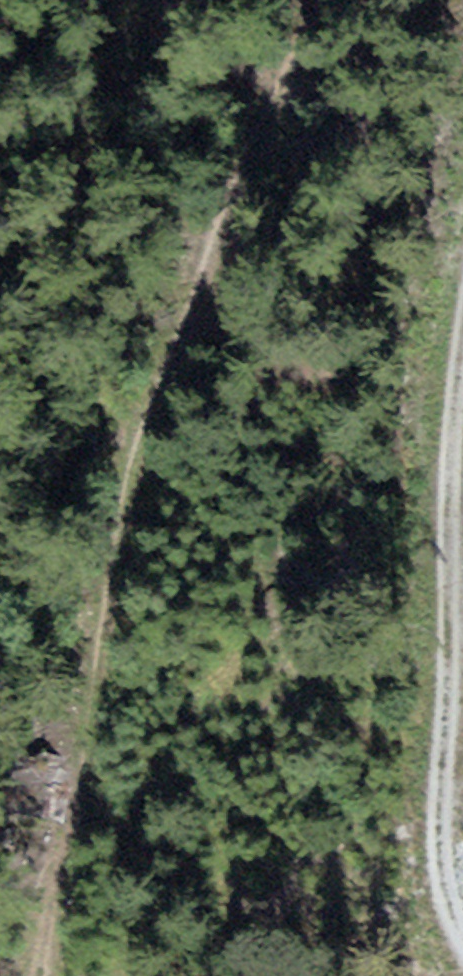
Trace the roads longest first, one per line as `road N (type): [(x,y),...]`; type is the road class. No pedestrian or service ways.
road 1 (track): [(40,975),(39,941),(63,859),(127,483),(278,84),(320,0)]
road 2 (track): [(462,928),(426,787),(452,297),(462,263)]

